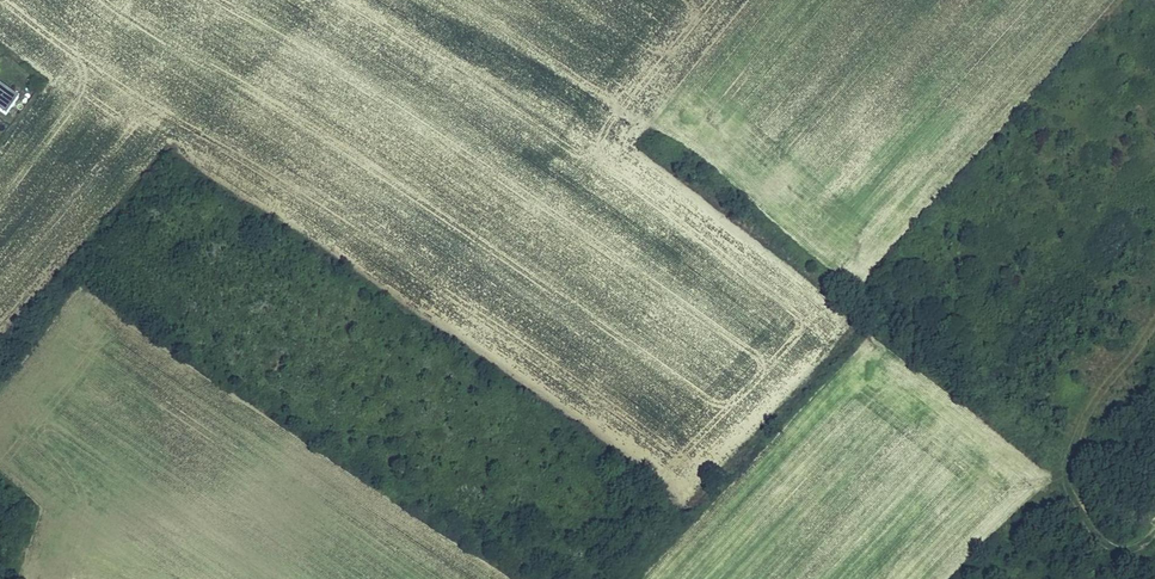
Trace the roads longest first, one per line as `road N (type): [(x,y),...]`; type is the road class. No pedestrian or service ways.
road 1 (track): [(1154,573),(1109,543),(1071,496),(1068,456),(1098,393),(1154,320)]

